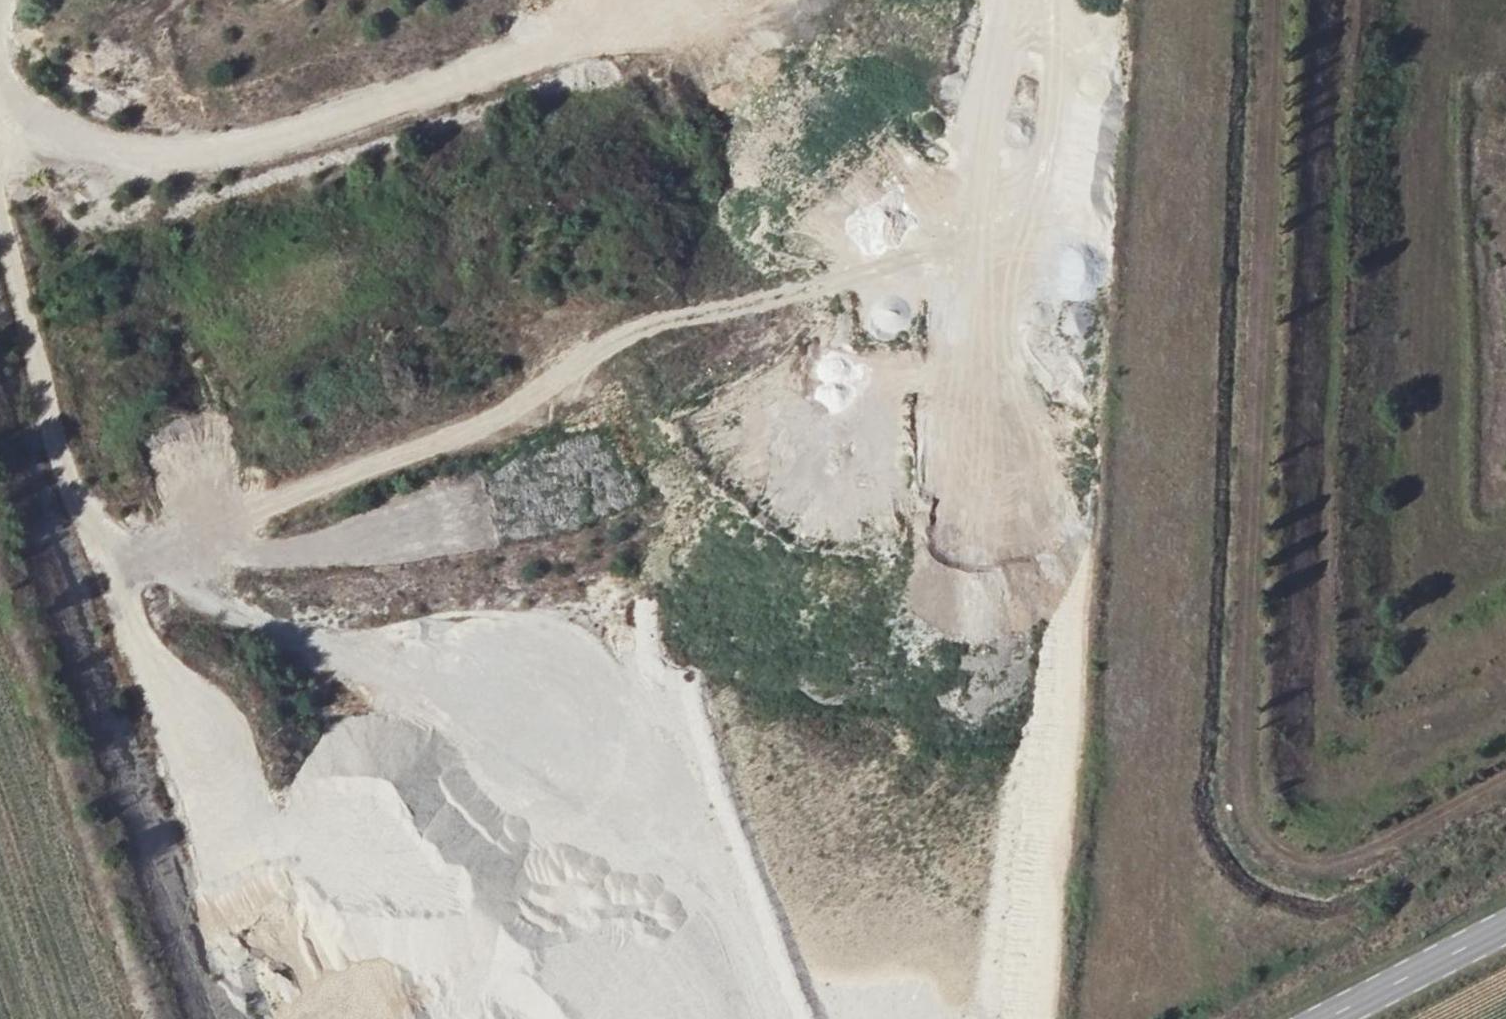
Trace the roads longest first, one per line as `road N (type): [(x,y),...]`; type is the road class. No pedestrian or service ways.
road 1 (primary): [(1505,930),(1331,1018)]

